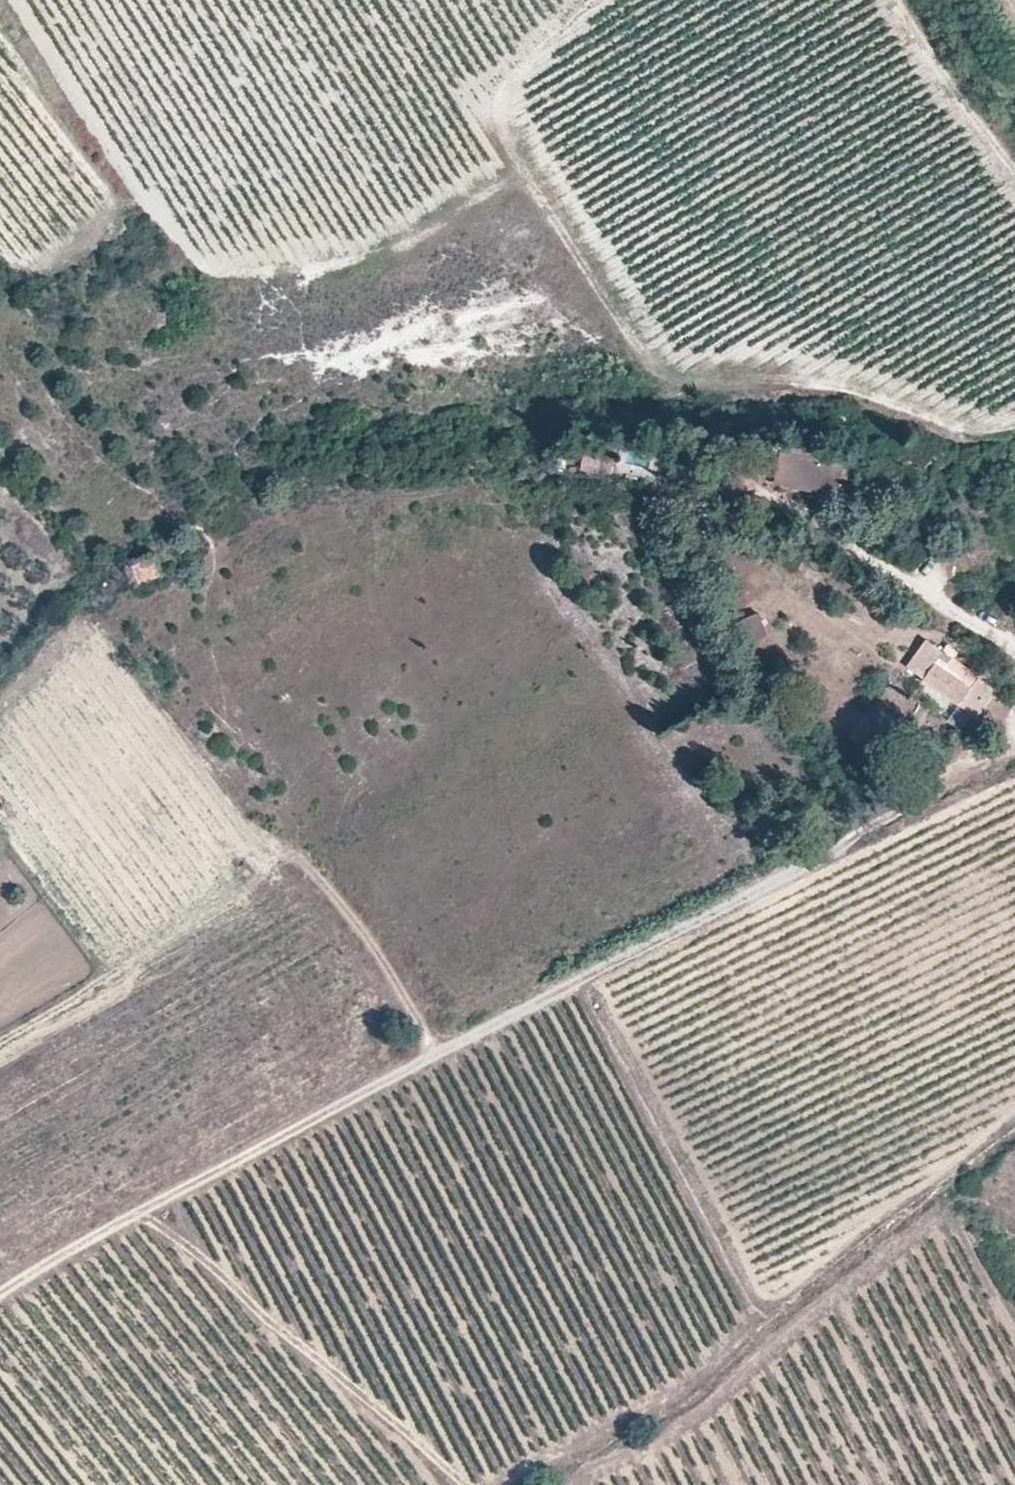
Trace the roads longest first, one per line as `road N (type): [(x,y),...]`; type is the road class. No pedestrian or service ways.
road 1 (track): [(823,863),(435,1057),(0,1297)]
road 2 (track): [(1014,1318),(953,1218),(714,1405),(584,1484)]
road 3 (track): [(1014,757),(980,763),(823,863)]
road 4 (track): [(1014,798),(973,799),(823,863)]
road 5 (track): [(1014,155),(951,94),(905,0)]

